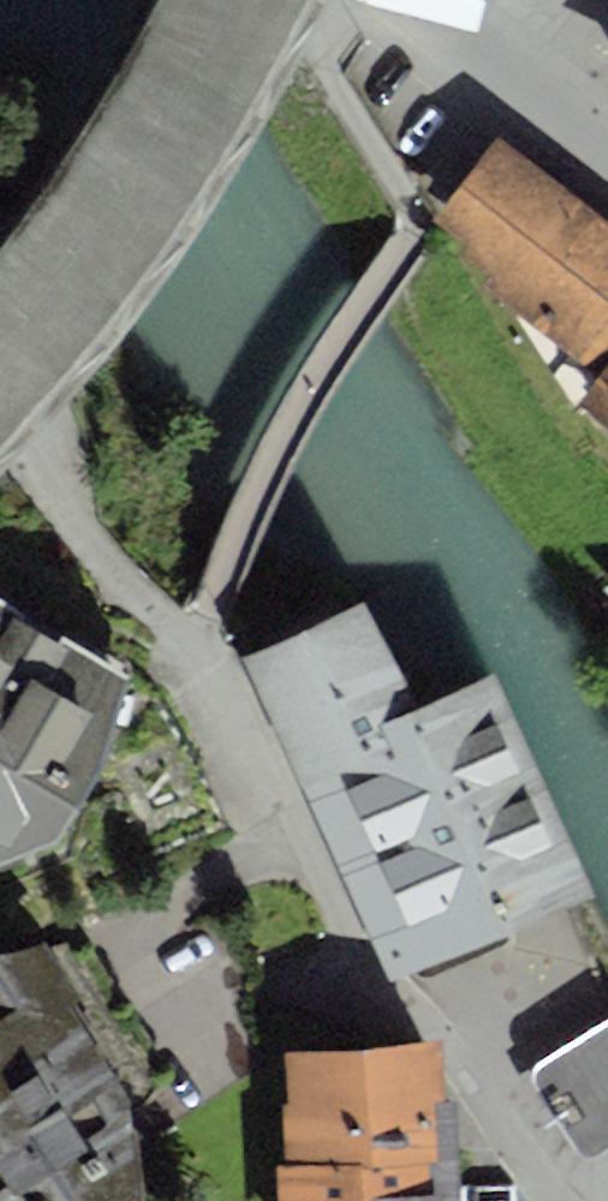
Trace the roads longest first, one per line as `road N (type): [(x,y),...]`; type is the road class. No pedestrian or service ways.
road 1 (residential): [(558,1200),(447,1041),(378,983),(190,649),(125,593),(50,490),(0,393)]
road 2 (residential): [(607,166),(405,0)]

